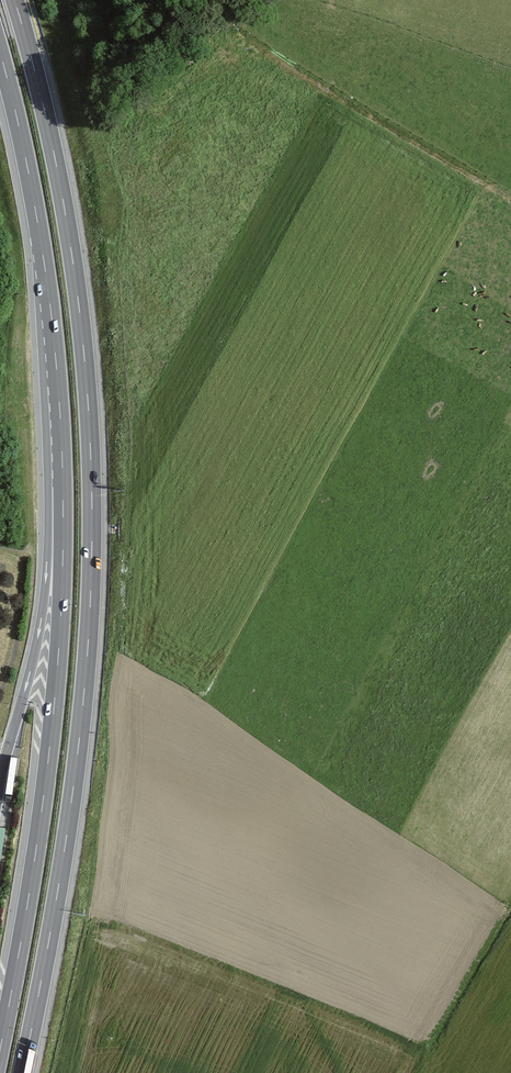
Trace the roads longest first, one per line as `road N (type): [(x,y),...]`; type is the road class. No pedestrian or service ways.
road 1 (motorway): [(22,1072),(78,753),(92,485),(64,210),(15,0)]
road 2 (motorway): [(60,421),(54,702),(0,1049)]
road 3 (track): [(98,0),(139,12),(201,12),(493,189)]
road 4 (motorway): [(0,52),(44,264),(60,421)]
road 5 (motorway): [(60,421),(49,451),(41,619),(20,708)]

